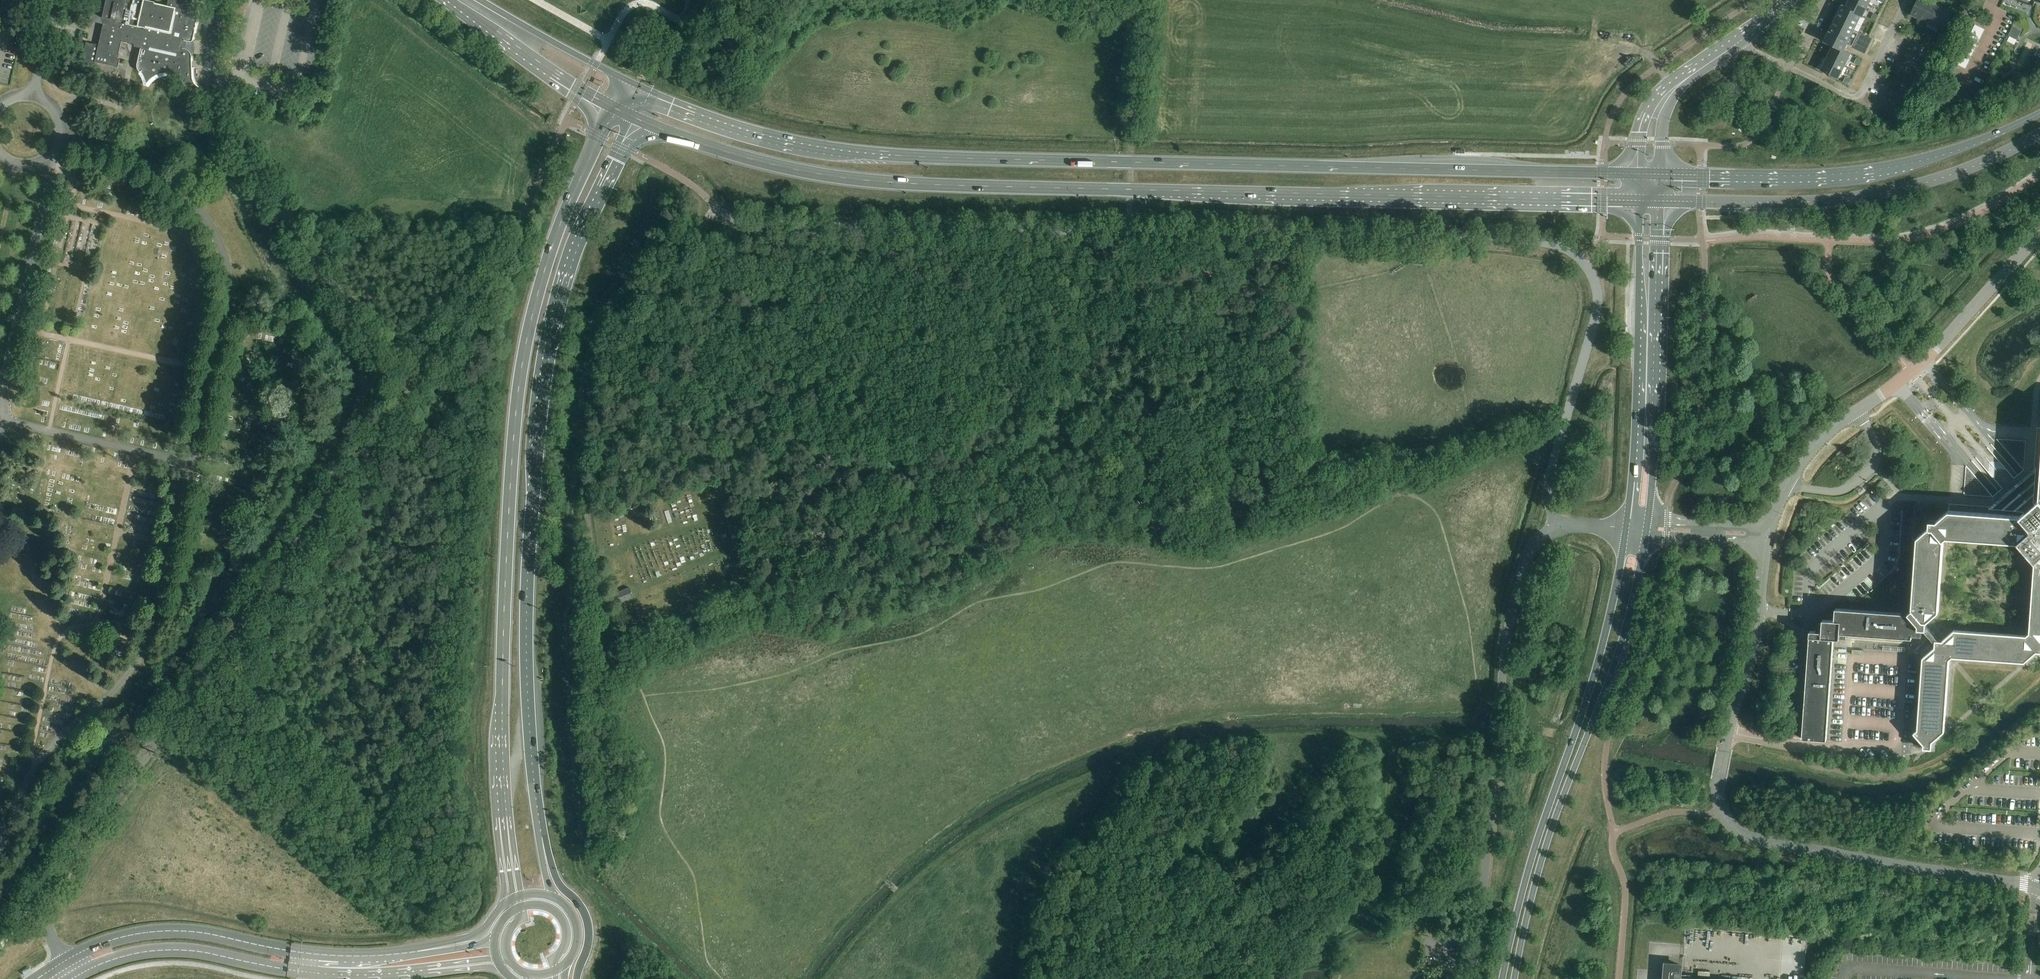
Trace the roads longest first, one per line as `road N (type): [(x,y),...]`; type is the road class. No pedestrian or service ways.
road 1 (unclassified): [(220,0),(209,64),(220,117),(404,392),(41,899),(64,962)]
road 2 (primary): [(1641,175),(875,154),(776,138),(634,88)]
road 3 (primary): [(638,120),(788,170),(875,181),(1639,202)]
road 4 (unclassified): [(715,207),(752,224),(1537,242),(1582,261)]
road 5 (primary): [(612,111),(547,263),(518,391),(502,680),(507,817)]
road 6 (primary): [(539,816),(526,616),(545,378),(578,251),(638,120)]
road 7 (residential): [(2037,888),(1793,848),(1737,831),(1724,816),(1718,780),(1754,650),(1765,544)]
road 8 (secondary): [(1626,528),(1601,650),(1538,838),(1502,978)]
road 9 (secondary): [(1515,978),(1542,860),(1625,635),(1646,537)]
road 10 (track): [(604,611),(589,514),(597,402),(715,207)]
road 11 (residential): [(1769,528),(1813,448),(1936,352),(2039,235)]
road 12 (primary): [(1661,202),(1864,197),(1956,174),(2039,135)]
road 13 (primary): [(2039,114),(1882,170),(1662,175)]
road 14 (tertiary): [(418,952),(313,955),(182,932),(108,941),(64,962)]
road 15 (tertiary): [(73,978),(111,961),(173,951),(311,973),(422,971)]
road 16 (residential): [(1582,261),(1599,301),(1548,486),(1560,529)]
road 17 (unclassified): [(1498,741),(1476,978)]
road 18 (residential): [(1560,529),(1530,550),(1523,567),(1498,741)]
road 19 (primary): [(450,0),(612,111)]
road 20 (primary): [(634,88),(480,0)]
road 21 (primary): [(577,978),(587,922),(558,883),(539,816)]
road 22 (secondary): [(1647,354),(1658,299),(1661,202)]
road 23 (secondary): [(1639,202),(1647,354)]
road 24 (tertiary): [(1707,63),(1651,107),(1641,175)]
road 25 (residential): [(1738,39),(1790,70),(1825,0)]
road 26 (tertiary): [(1662,175),(1666,113),(1707,63)]
road 27 (residential): [(1769,528),(1649,520)]

